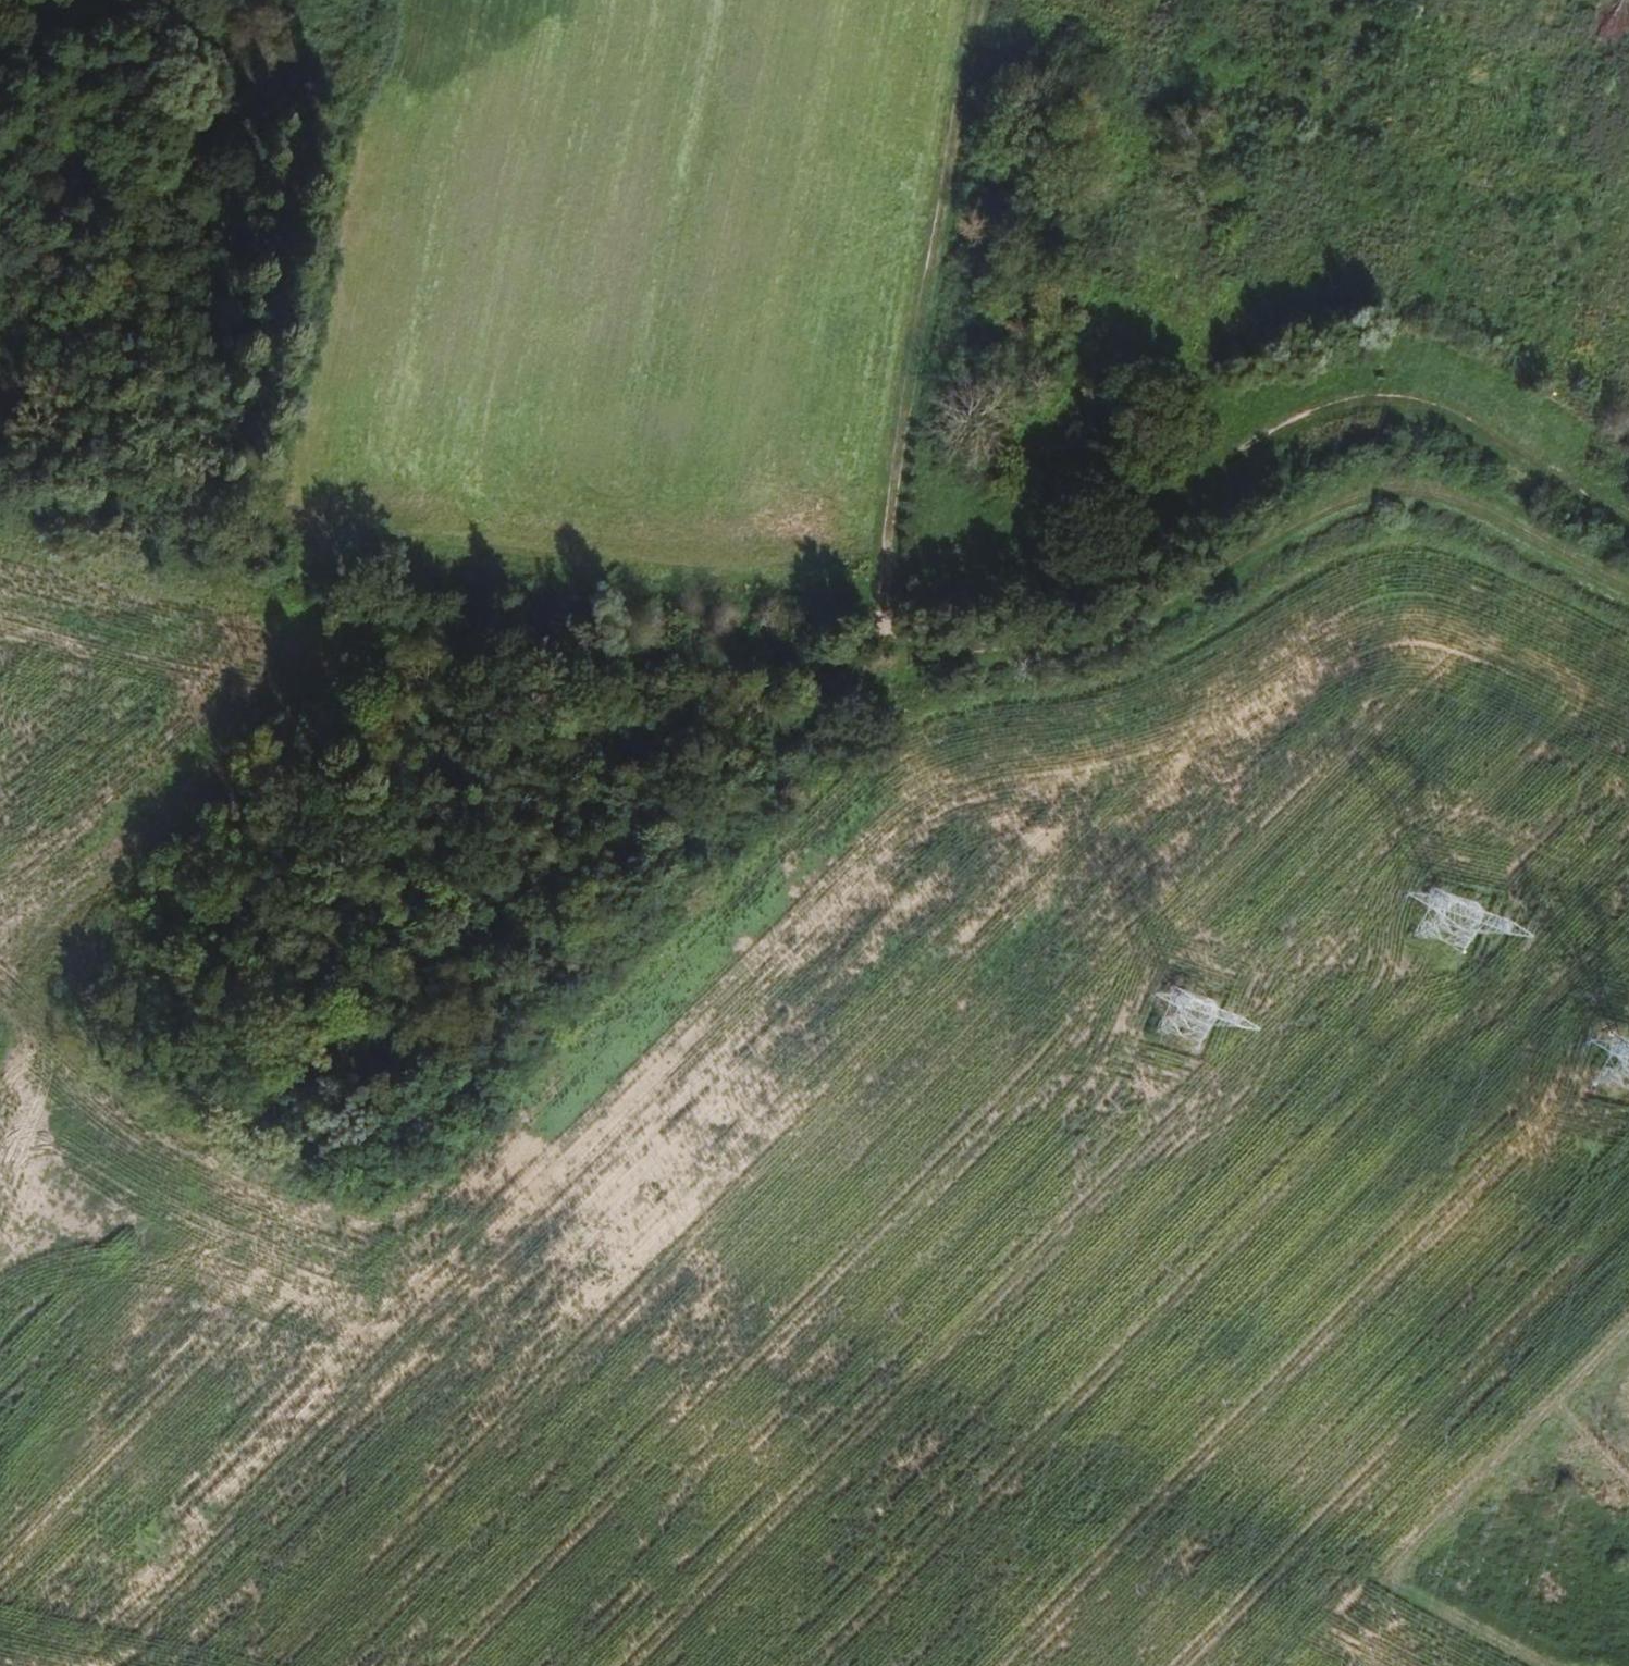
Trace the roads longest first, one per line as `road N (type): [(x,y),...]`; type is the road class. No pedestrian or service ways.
road 1 (track): [(1628,581),(1413,485),(1334,499),(1189,581),(1133,623),(1052,645),(892,659)]
road 2 (track): [(883,564),(982,0)]
road 3 (track): [(892,659),(593,617)]

